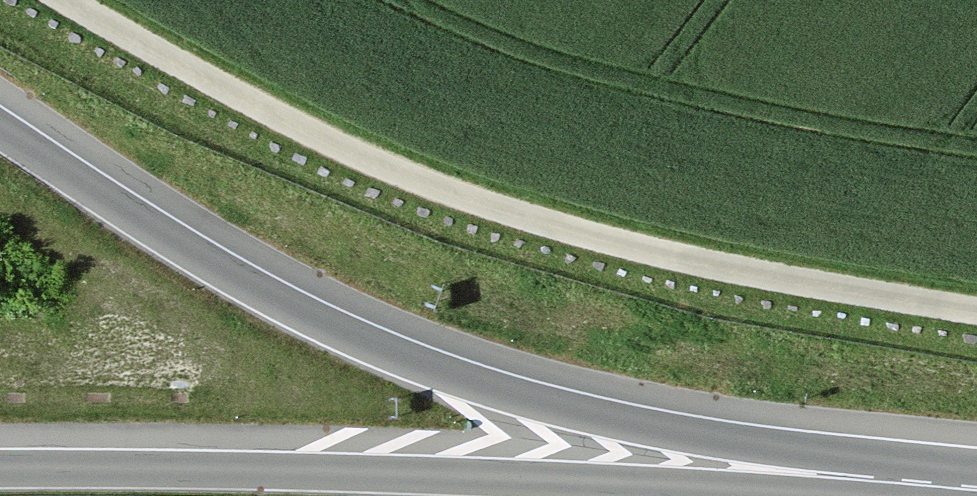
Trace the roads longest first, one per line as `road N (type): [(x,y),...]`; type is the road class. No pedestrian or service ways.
road 1 (track): [(67,0),(268,112),(467,198),(681,257),(976,309)]
road 2 (motorway): [(873,479),(526,398),(426,367),(260,292),(0,129)]
road 3 (motorway): [(873,479),(0,469)]

